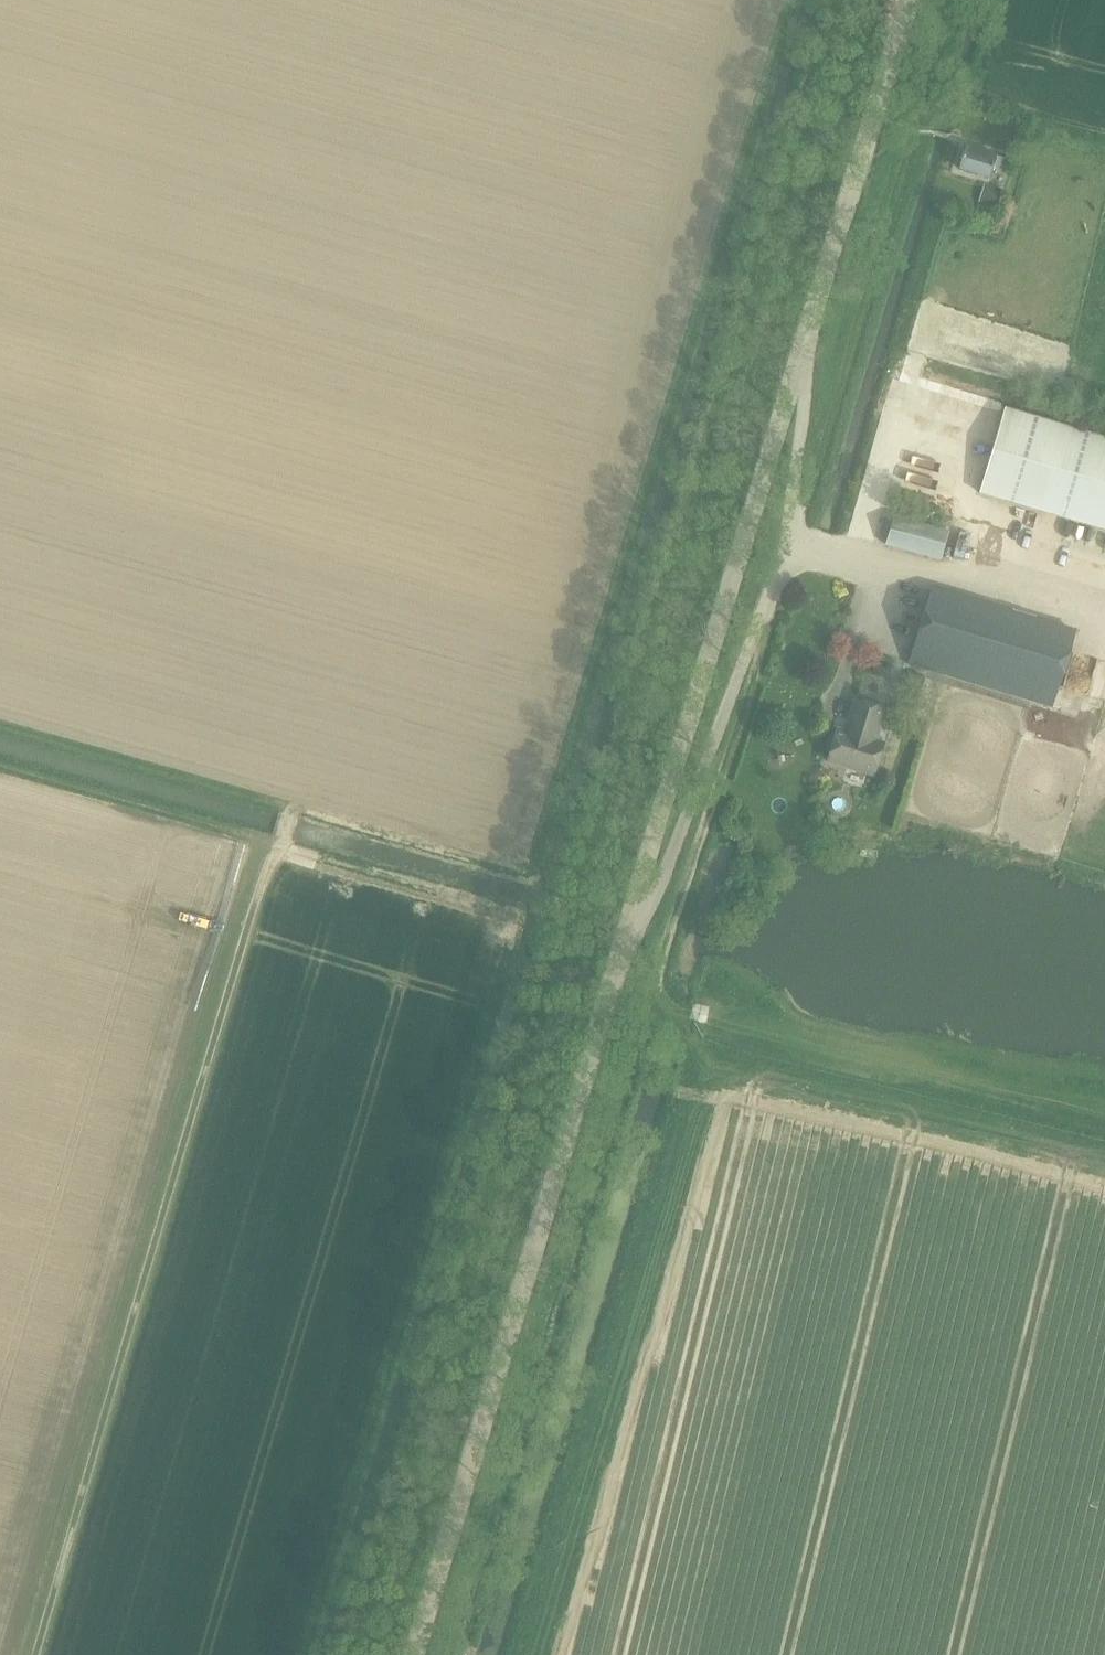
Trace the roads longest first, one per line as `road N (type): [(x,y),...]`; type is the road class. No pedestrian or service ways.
road 1 (track): [(36,1654),(289,806),(531,874),(790,0)]
road 2 (unclassified): [(413,1654),(908,0)]
road 3 (track): [(517,1654),(695,1046)]
road 4 (track): [(789,531),(815,473),(930,76),(942,66),(990,78),(1014,0)]
road 5 (track): [(769,598),(745,708),(656,980),(663,1011),(695,1046)]
road 6 (track): [(1104,1115),(661,1008)]
road 7 (track): [(695,1046),(716,1065),(770,1087),(1104,1167)]
road 8 (track): [(0,769),(315,860)]

